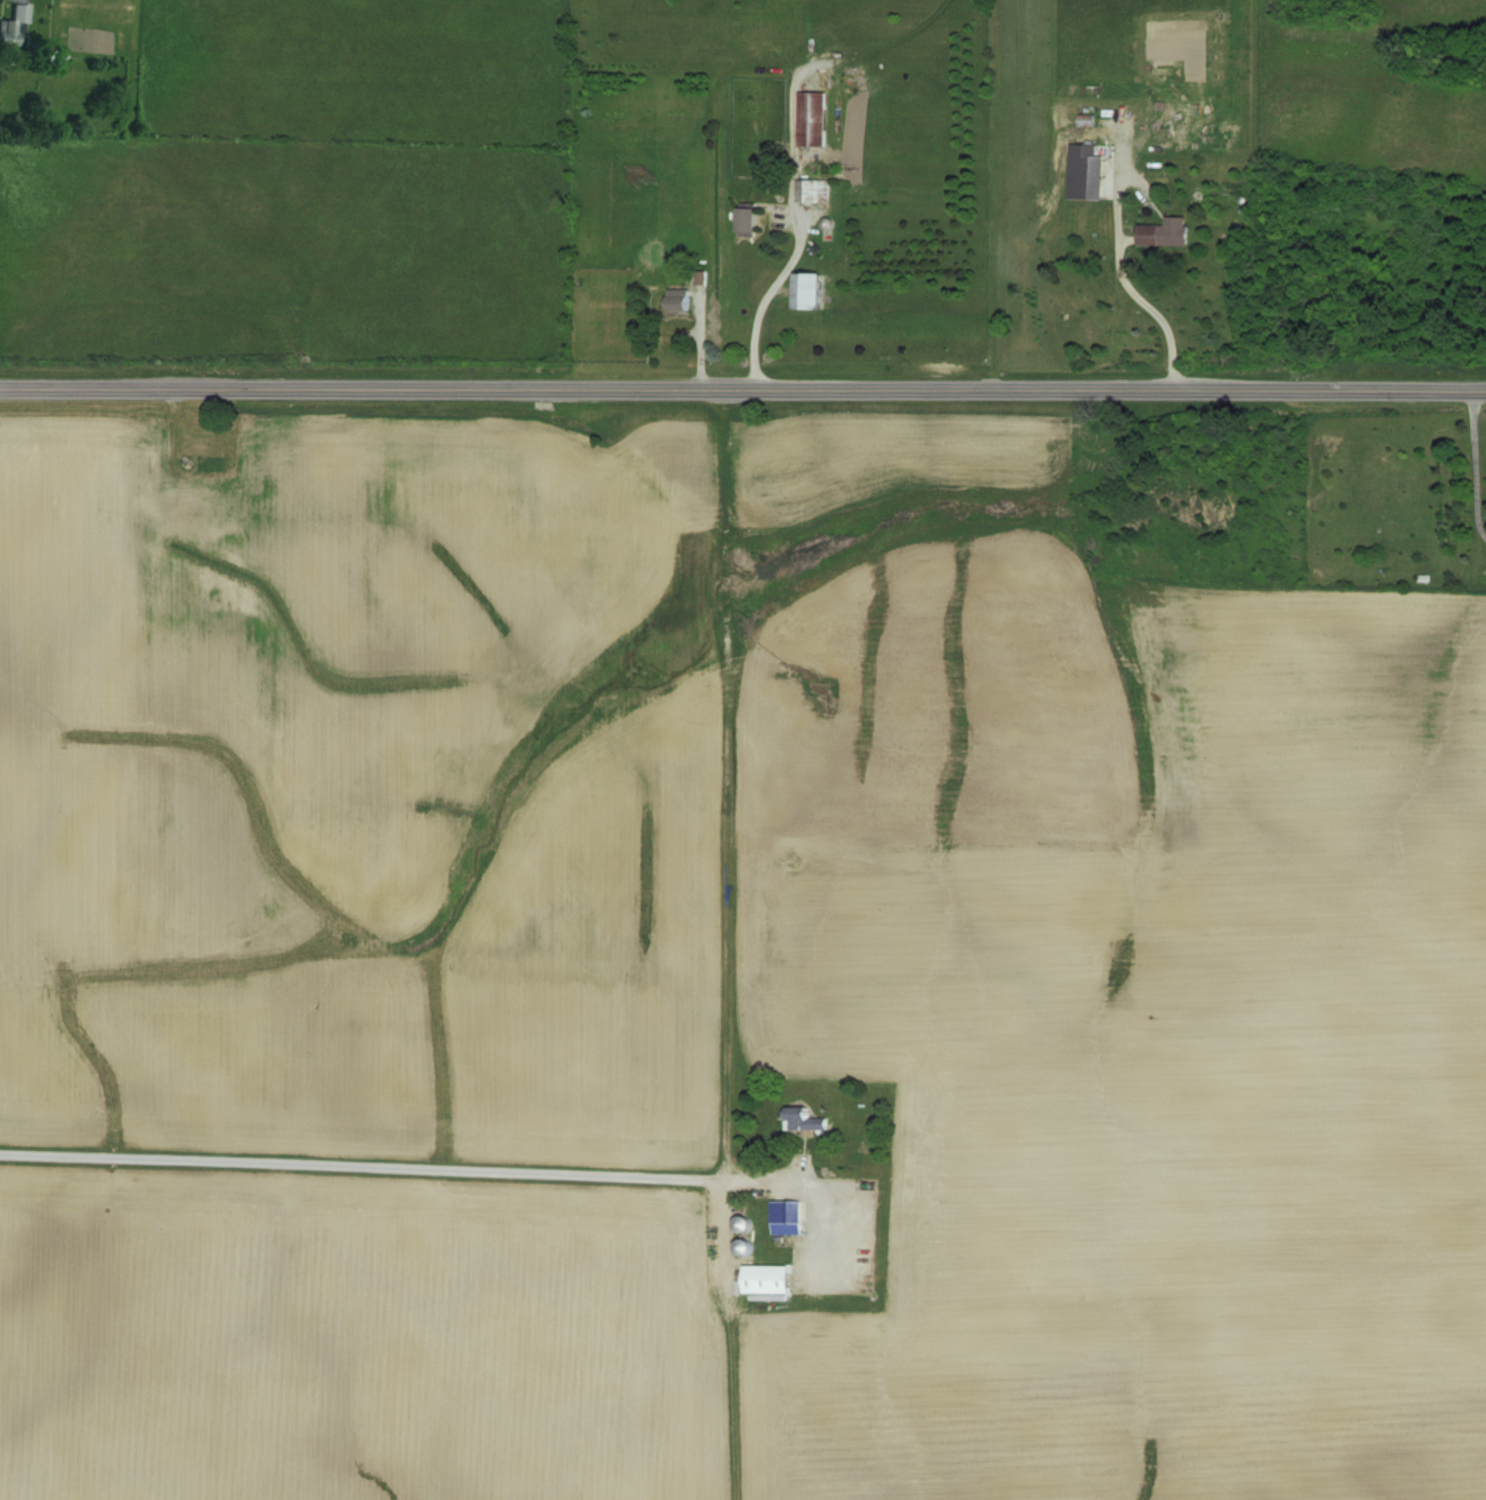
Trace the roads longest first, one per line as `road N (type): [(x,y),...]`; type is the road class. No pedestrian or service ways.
road 1 (secondary): [(0,386),(1485,390)]

